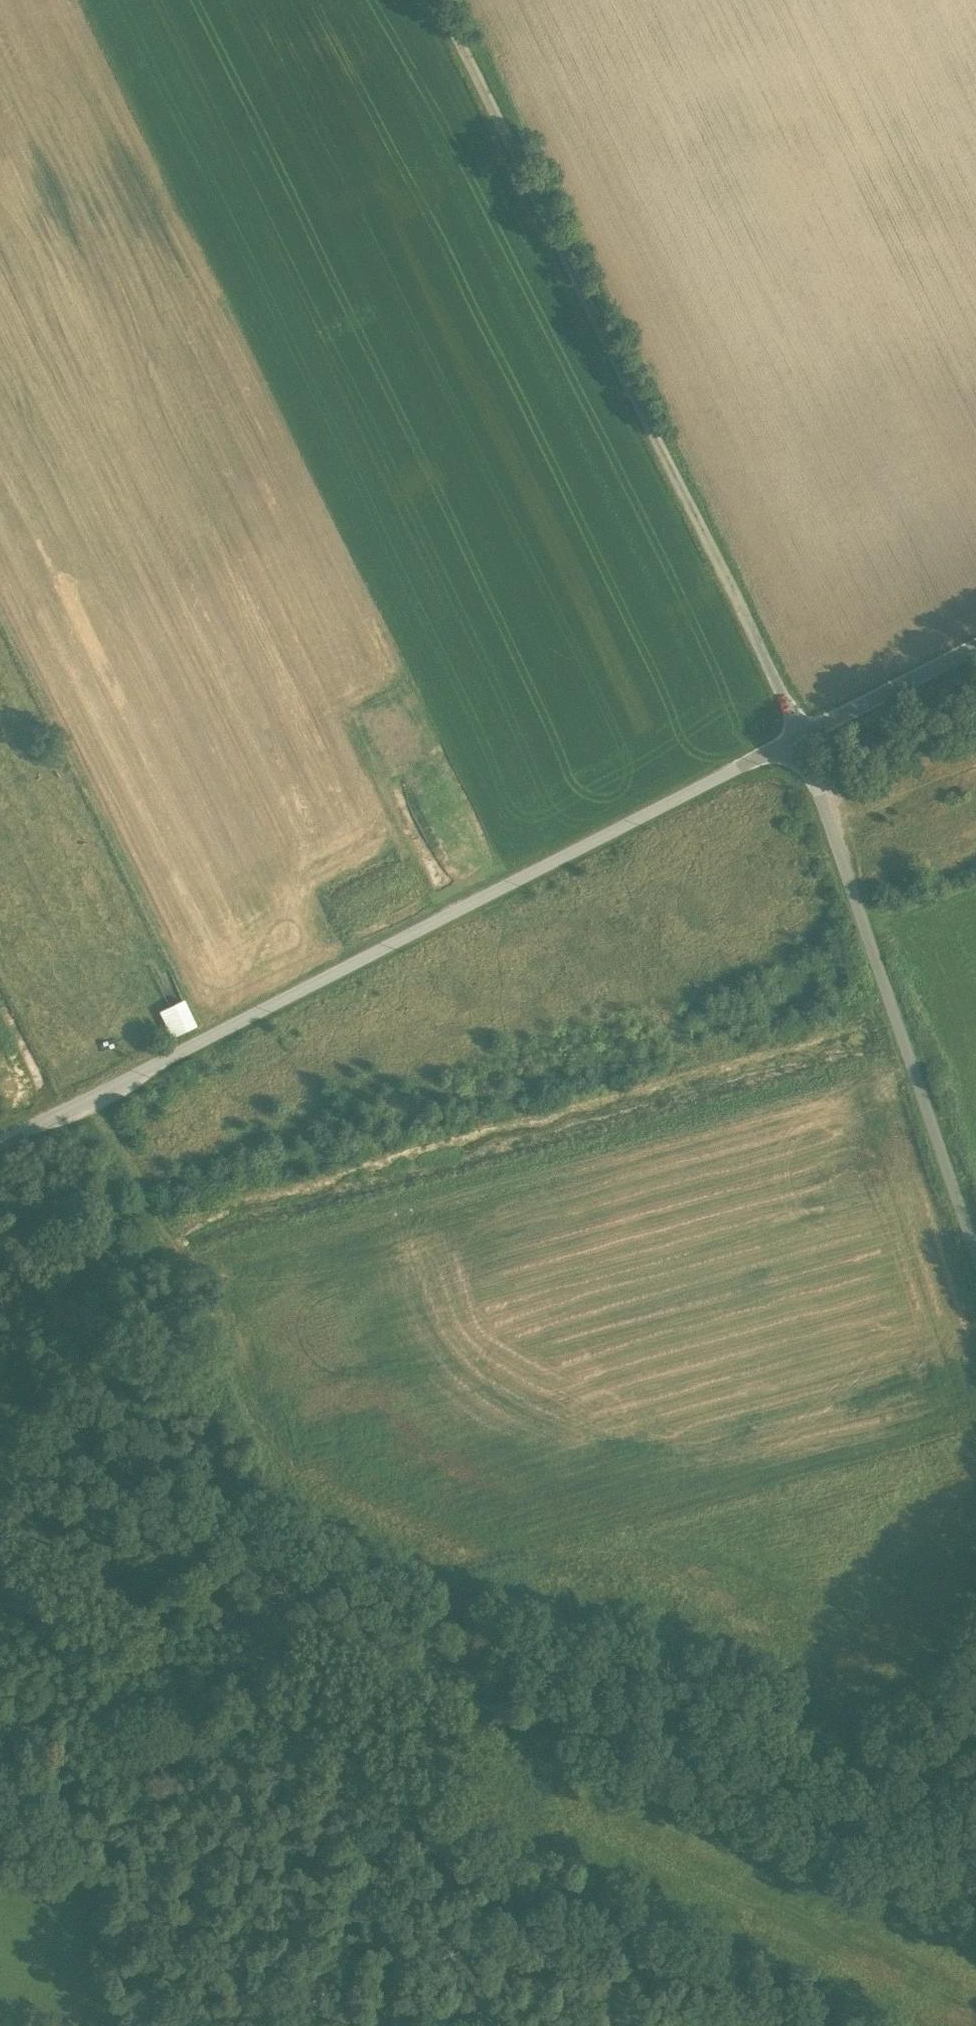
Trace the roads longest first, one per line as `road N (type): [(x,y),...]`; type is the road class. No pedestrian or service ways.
road 1 (unclassified): [(799,738),(407,927),(0,1142)]
road 2 (track): [(799,738),(441,0)]
road 3 (unclassified): [(975,1255),(799,738)]
road 4 (track): [(210,1275),(183,1261),(78,1103)]
road 5 (unclassified): [(799,738),(975,646)]

